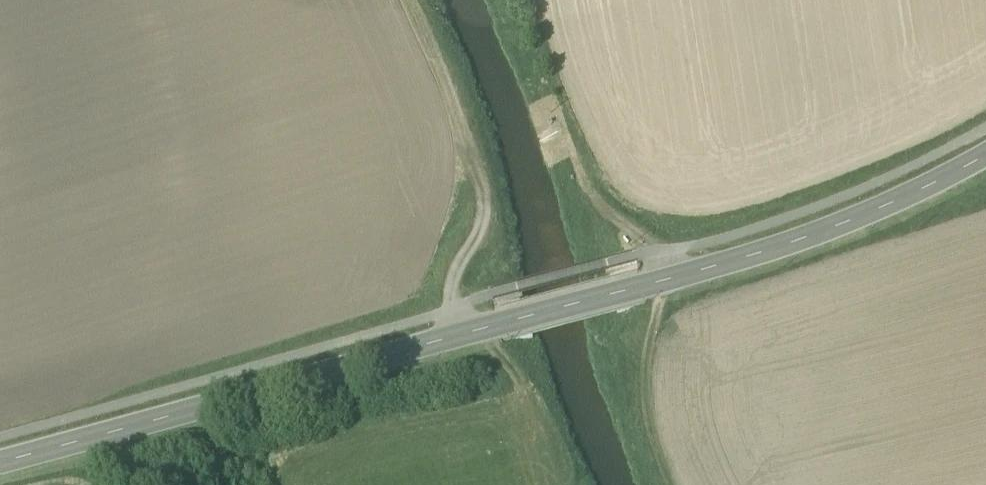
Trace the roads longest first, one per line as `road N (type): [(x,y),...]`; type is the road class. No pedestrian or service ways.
road 1 (tertiary): [(0,463),(749,257),(866,214),(985,155)]
road 2 (track): [(454,340),(452,281),(485,220),(489,192)]
road 3 (track): [(681,277),(600,208),(588,184)]

